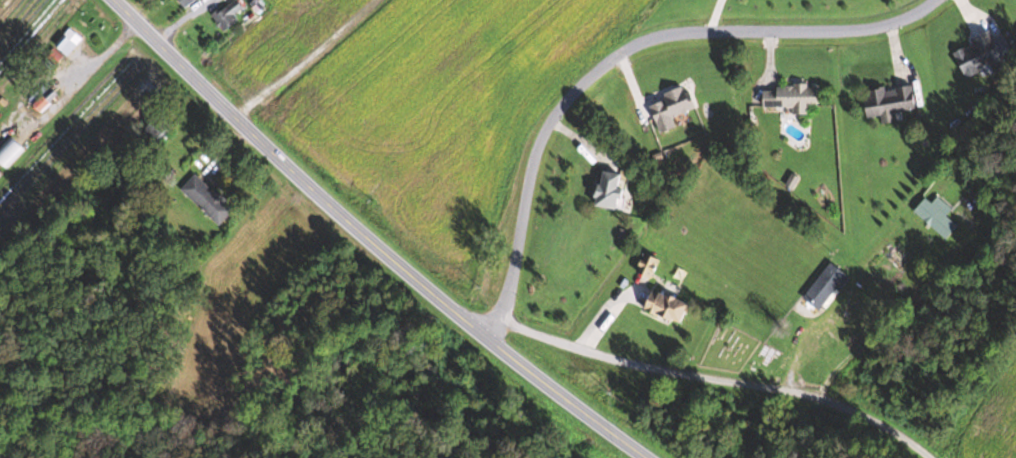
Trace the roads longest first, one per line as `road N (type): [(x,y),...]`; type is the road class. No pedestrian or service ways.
road 1 (secondary): [(639,457),(351,231),(107,0)]
road 2 (residential): [(500,325),(540,143),(583,81),(616,55),(675,33),(858,29),(902,18),(931,0)]
road 3 (residential): [(928,457),(836,399),(633,367),(439,305)]
road 4 (residential): [(376,0),(306,60),(220,113)]
road 5 (residential): [(921,453),(1015,347)]

